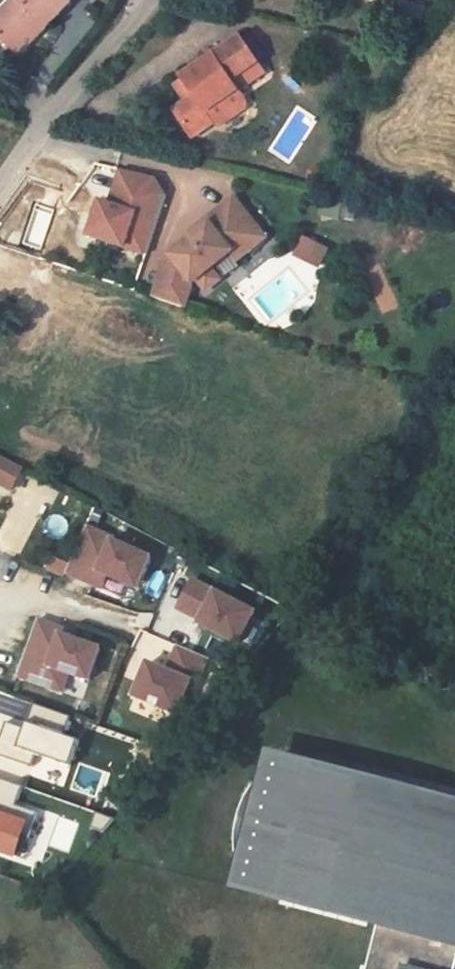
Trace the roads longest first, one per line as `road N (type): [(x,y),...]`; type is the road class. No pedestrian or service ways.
road 1 (unclassified): [(145,0),(33,133),(0,185)]

